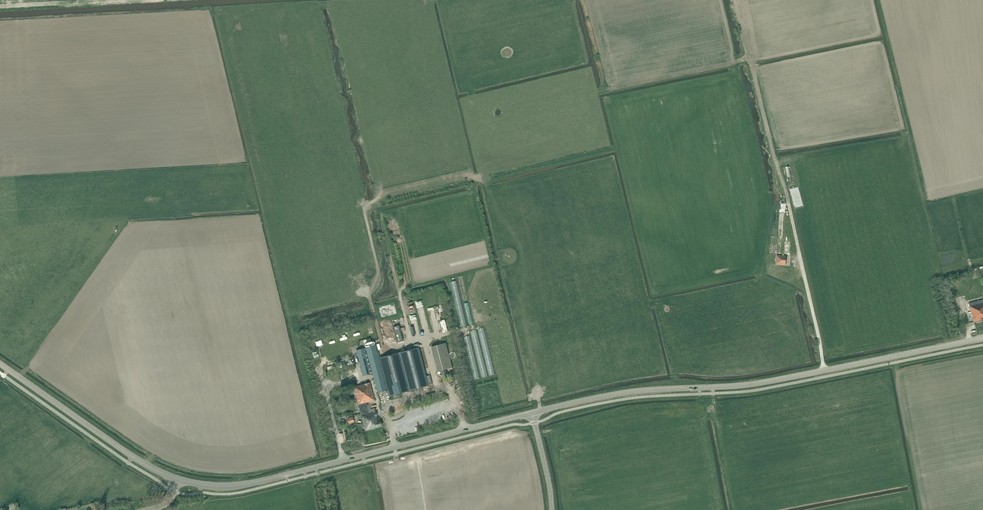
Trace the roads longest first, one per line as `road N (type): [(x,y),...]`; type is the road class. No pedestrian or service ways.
road 1 (tertiary): [(533,414),(634,391),(756,384),(982,340)]
road 2 (track): [(825,370),(752,65),(728,66)]
road 3 (tertiary): [(177,479),(133,457),(0,364)]
road 4 (tertiary): [(368,454),(236,486),(177,479)]
road 5 (tertiary): [(368,454),(533,414)]

